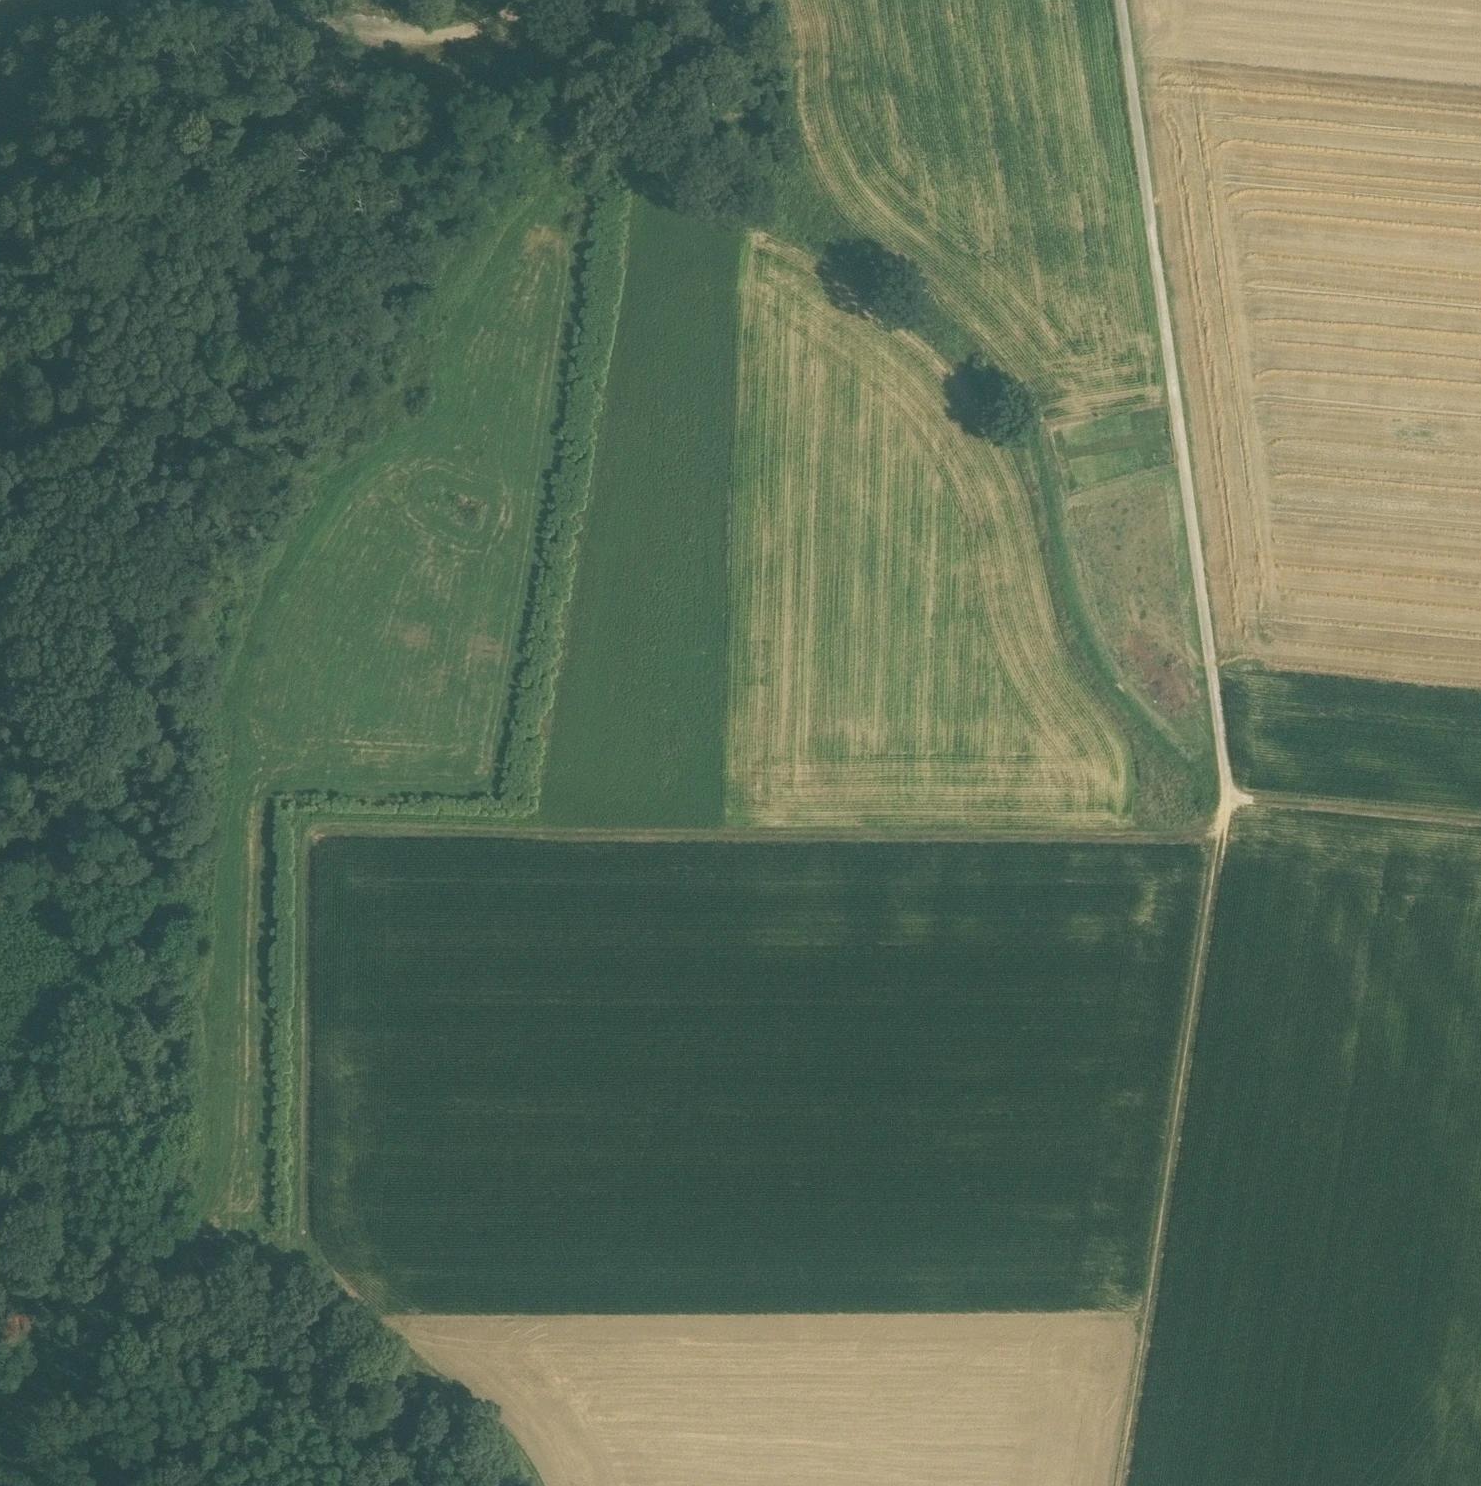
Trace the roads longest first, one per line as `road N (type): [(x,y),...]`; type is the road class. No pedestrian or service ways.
road 1 (track): [(318,837),(1196,833),(1223,824),(1126,1485)]
road 2 (track): [(1228,787),(1164,725),(1090,629),(1034,421),(998,360),(917,282),(593,64),(530,0)]
road 3 (track): [(1223,824),(1222,718),(1126,0)]
road 4 (track): [(318,837),(322,1183),(397,1319),(530,1485)]
road 5 (track): [(1227,794),(1480,819)]

